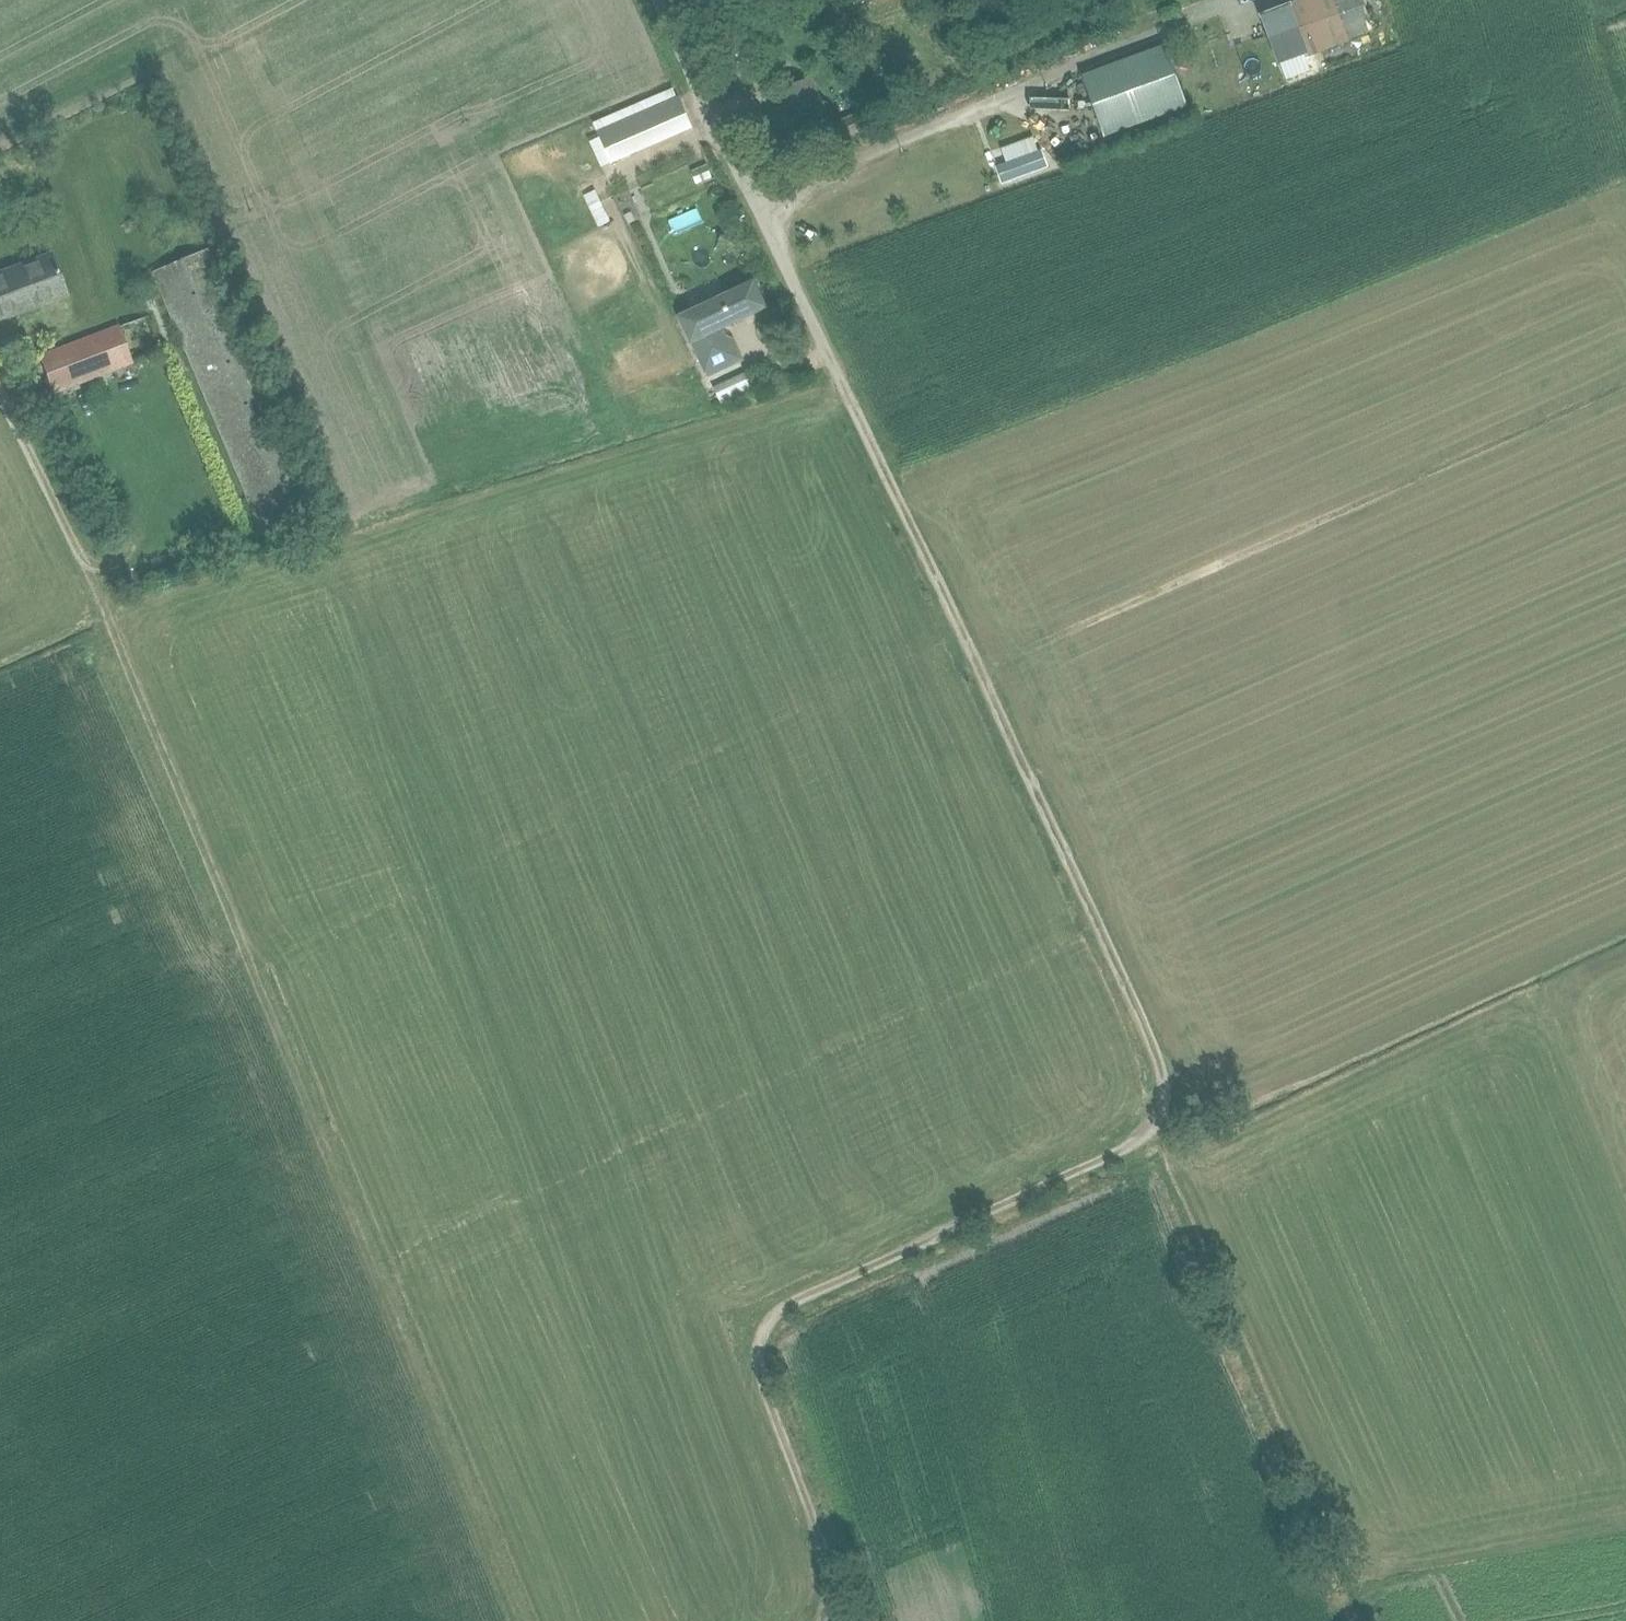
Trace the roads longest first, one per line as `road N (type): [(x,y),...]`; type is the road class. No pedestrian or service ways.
road 1 (track): [(0,376),(96,576),(517,1620)]
road 2 (track): [(840,1620),(843,1583),(763,1380),(772,1329),(791,1312),(1162,1138),(1170,1123),(975,673)]
road 3 (track): [(975,673),(1625,381)]
road 4 (unclassified): [(758,206),(1178,23)]
road 5 (track): [(975,673),(841,378)]
road 6 (unclassified): [(758,206),(658,0)]
road 7 (unclassified): [(841,378),(758,206)]

